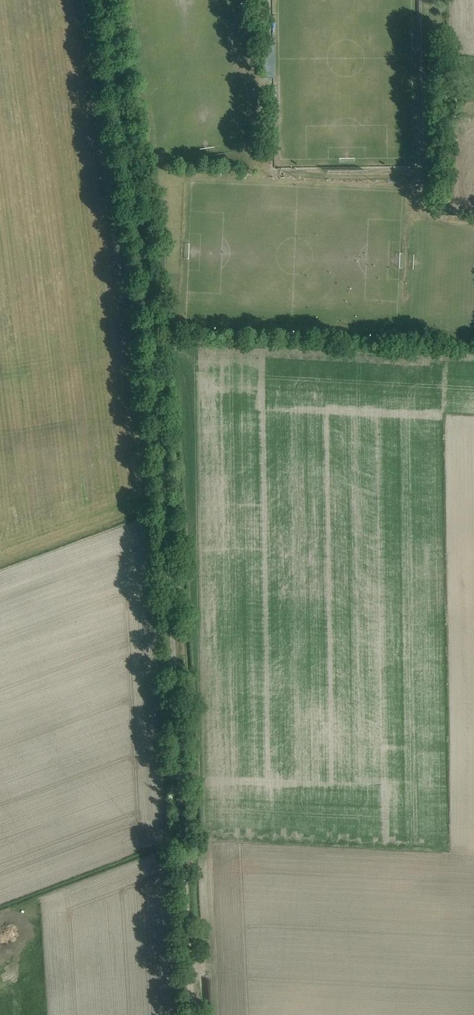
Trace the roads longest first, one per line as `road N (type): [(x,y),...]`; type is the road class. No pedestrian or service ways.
road 1 (track): [(105,0),(157,380),(192,1014)]

